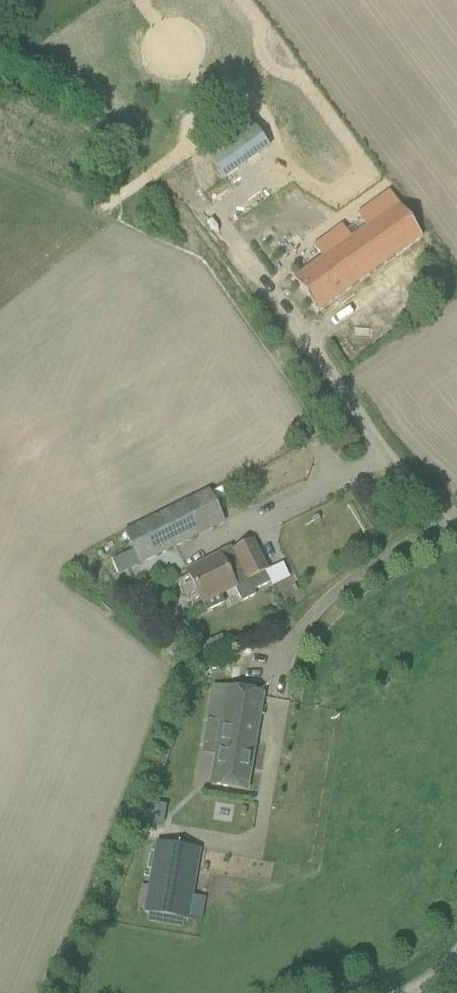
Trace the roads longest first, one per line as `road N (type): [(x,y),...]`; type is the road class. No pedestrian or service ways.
road 1 (unclassified): [(456,528),(367,436),(281,318)]

